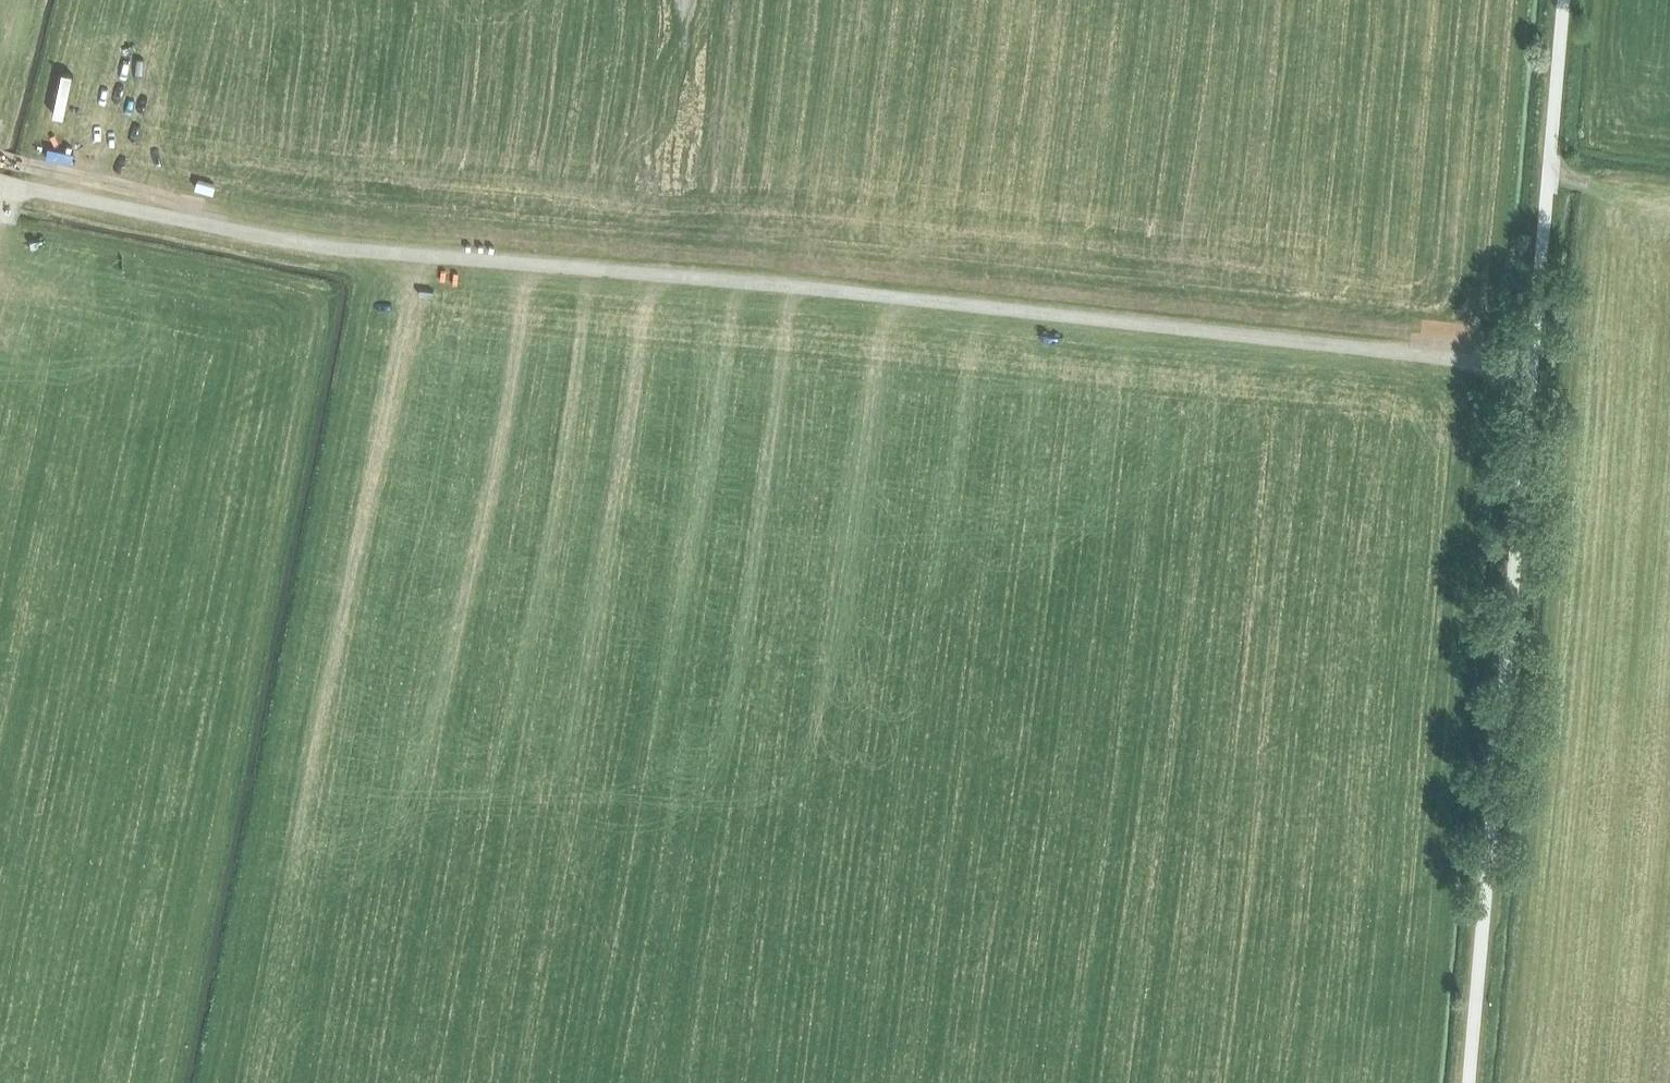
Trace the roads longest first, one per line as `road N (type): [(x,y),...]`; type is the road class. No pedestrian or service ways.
road 1 (unclassified): [(1467,1082),(1562,0)]

